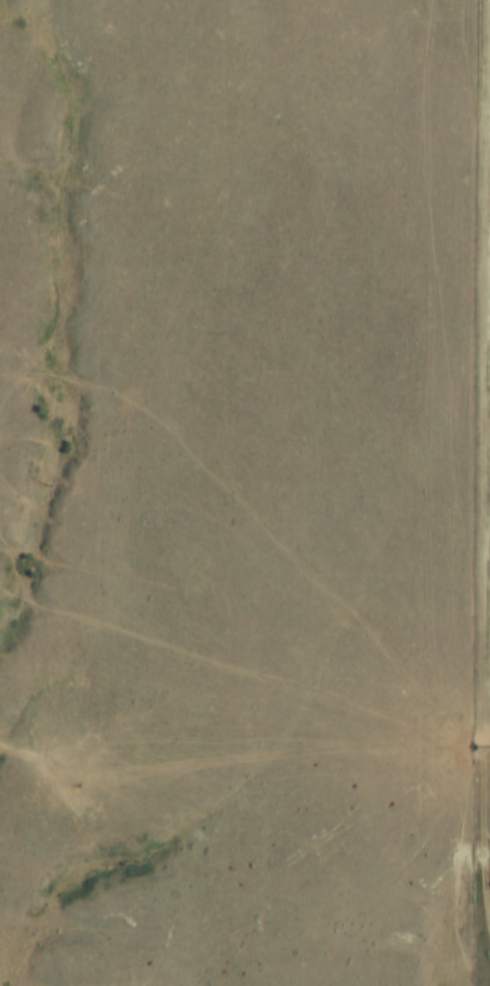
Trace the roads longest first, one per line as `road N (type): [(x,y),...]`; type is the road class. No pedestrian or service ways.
road 1 (track): [(0,753),(58,764),(120,791),(253,870),(460,966)]

